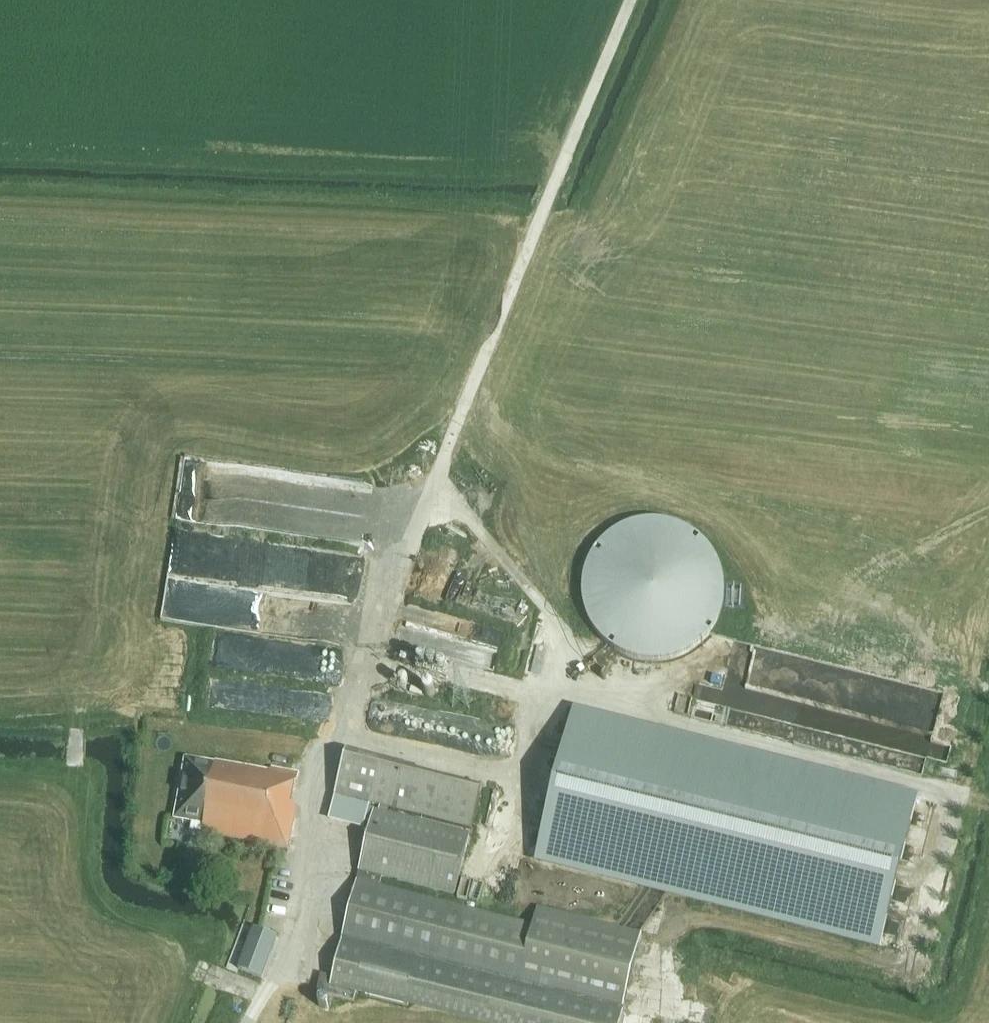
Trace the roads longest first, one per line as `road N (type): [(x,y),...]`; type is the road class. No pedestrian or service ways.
road 1 (track): [(630,0),(333,733)]
road 2 (track): [(942,793),(541,693),(503,770),(333,733)]

